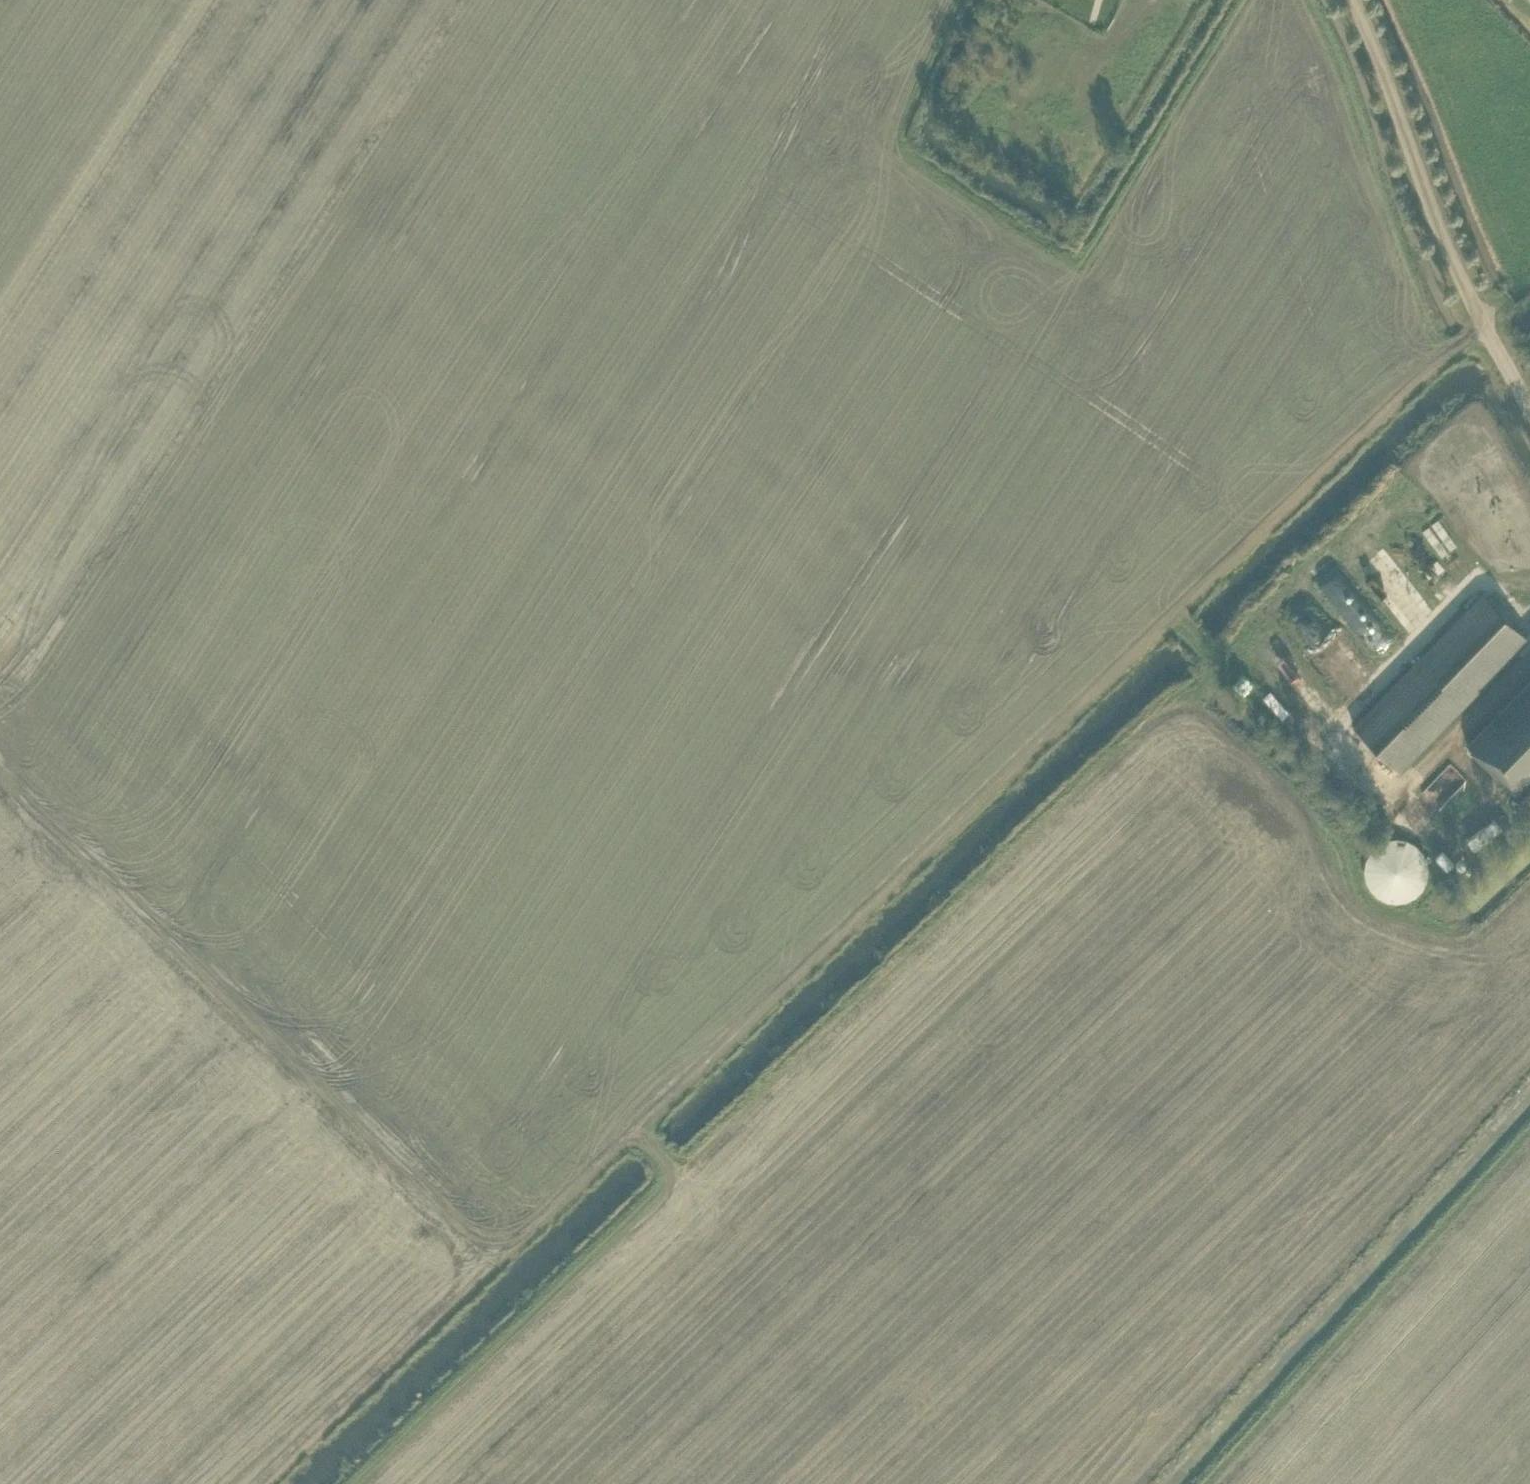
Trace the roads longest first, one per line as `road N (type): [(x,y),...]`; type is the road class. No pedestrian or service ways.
road 1 (unclassified): [(1529,407),(1436,220),(1353,0)]

